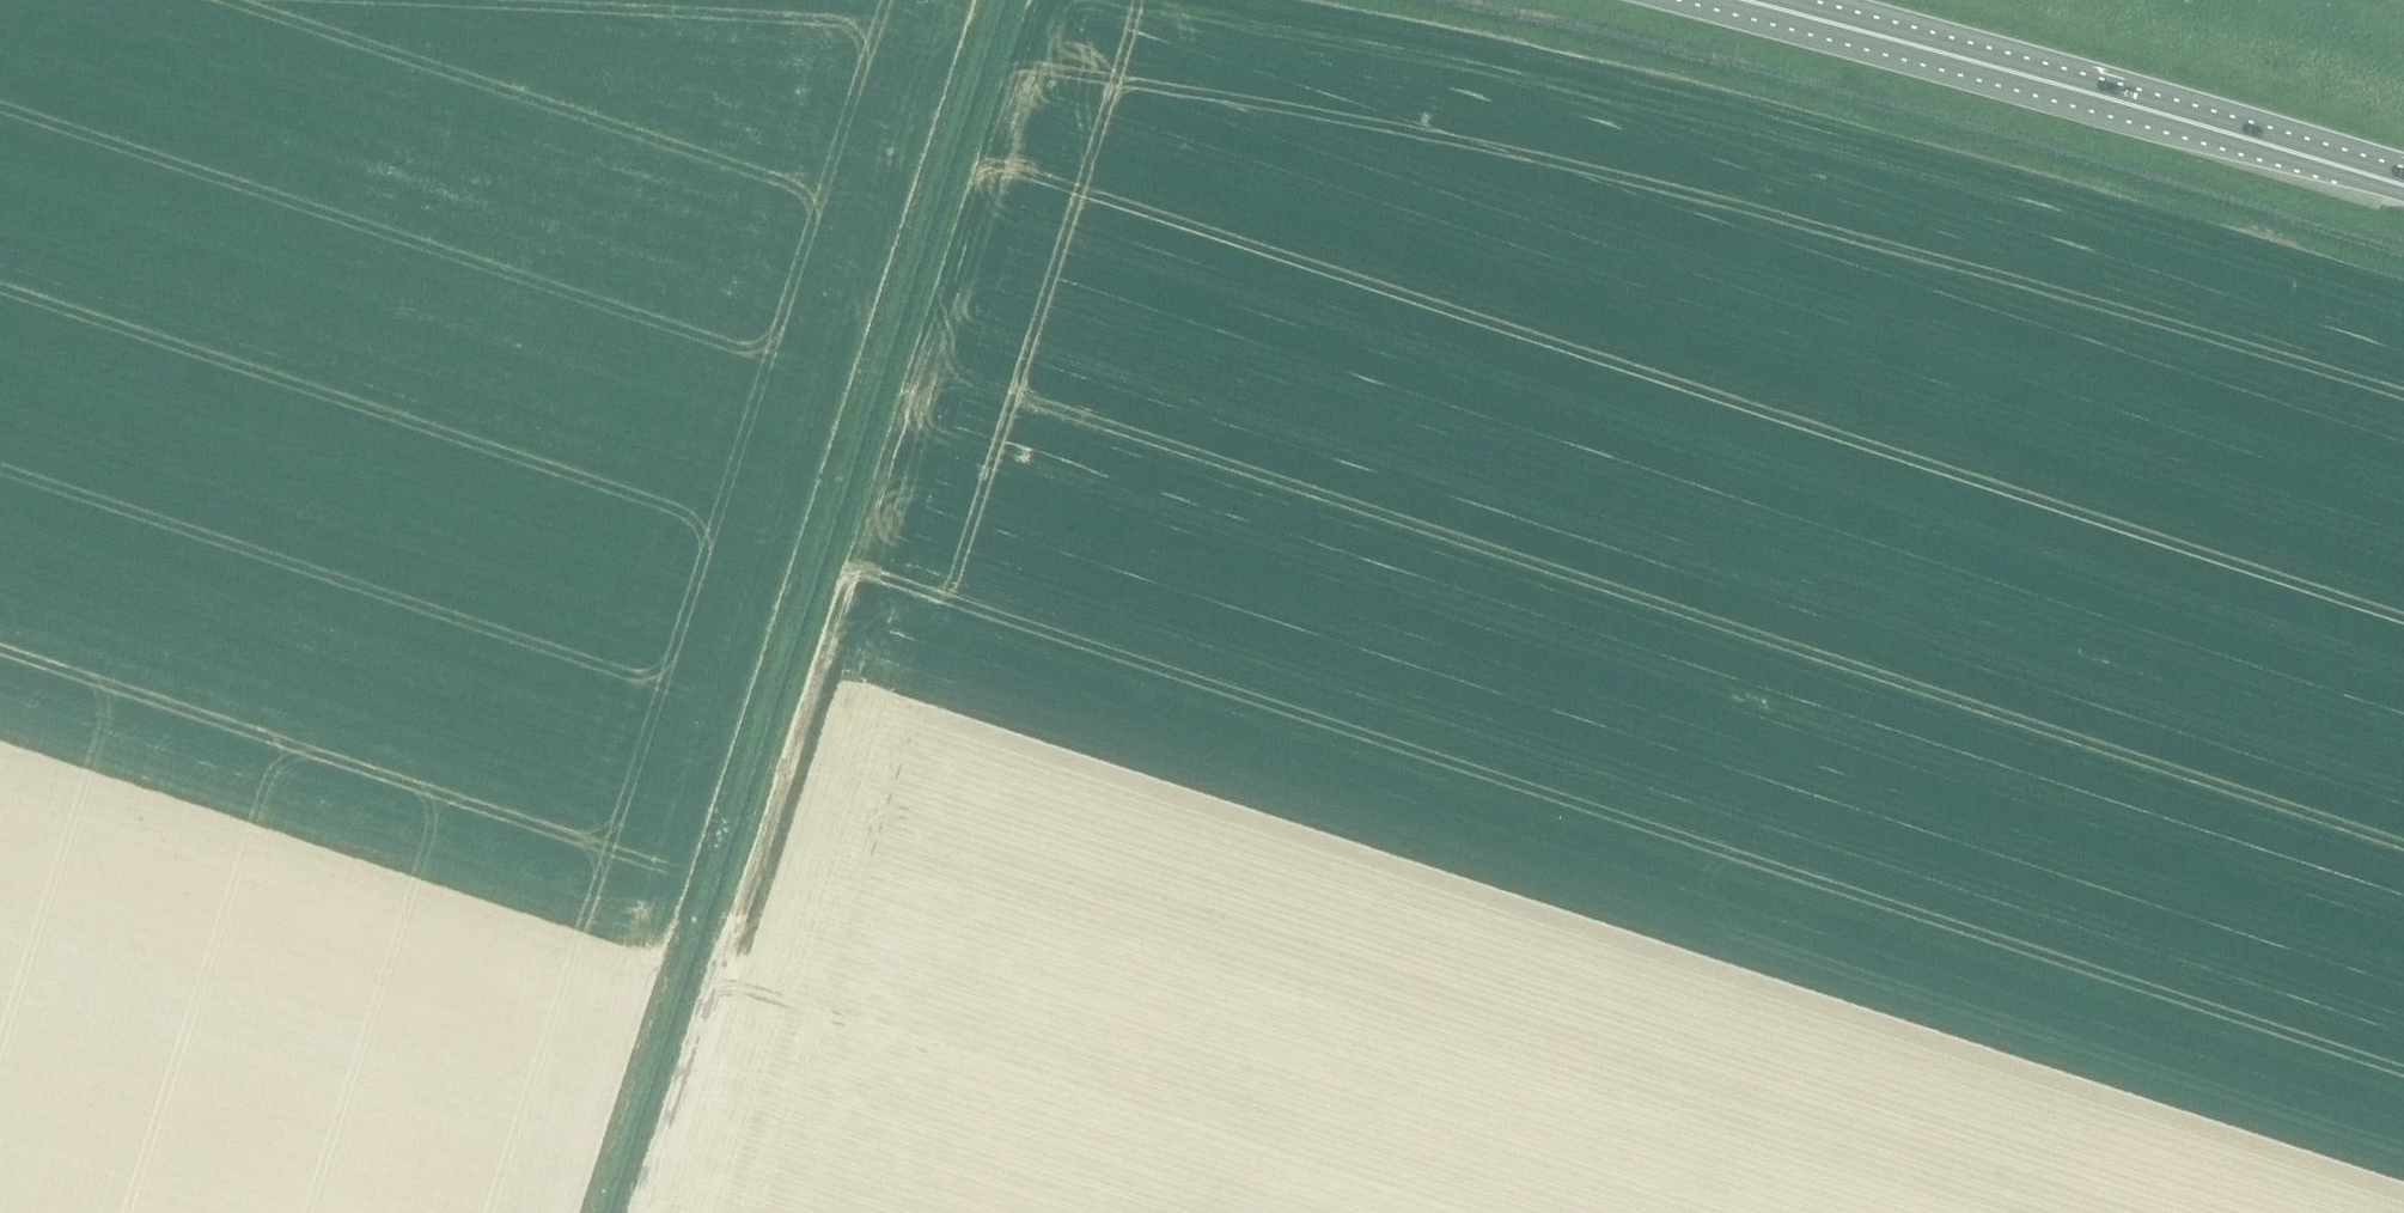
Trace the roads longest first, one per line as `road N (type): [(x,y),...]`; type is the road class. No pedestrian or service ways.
road 1 (trunk): [(2403,186),(1749,1)]
road 2 (track): [(710,1000),(640,1212)]

